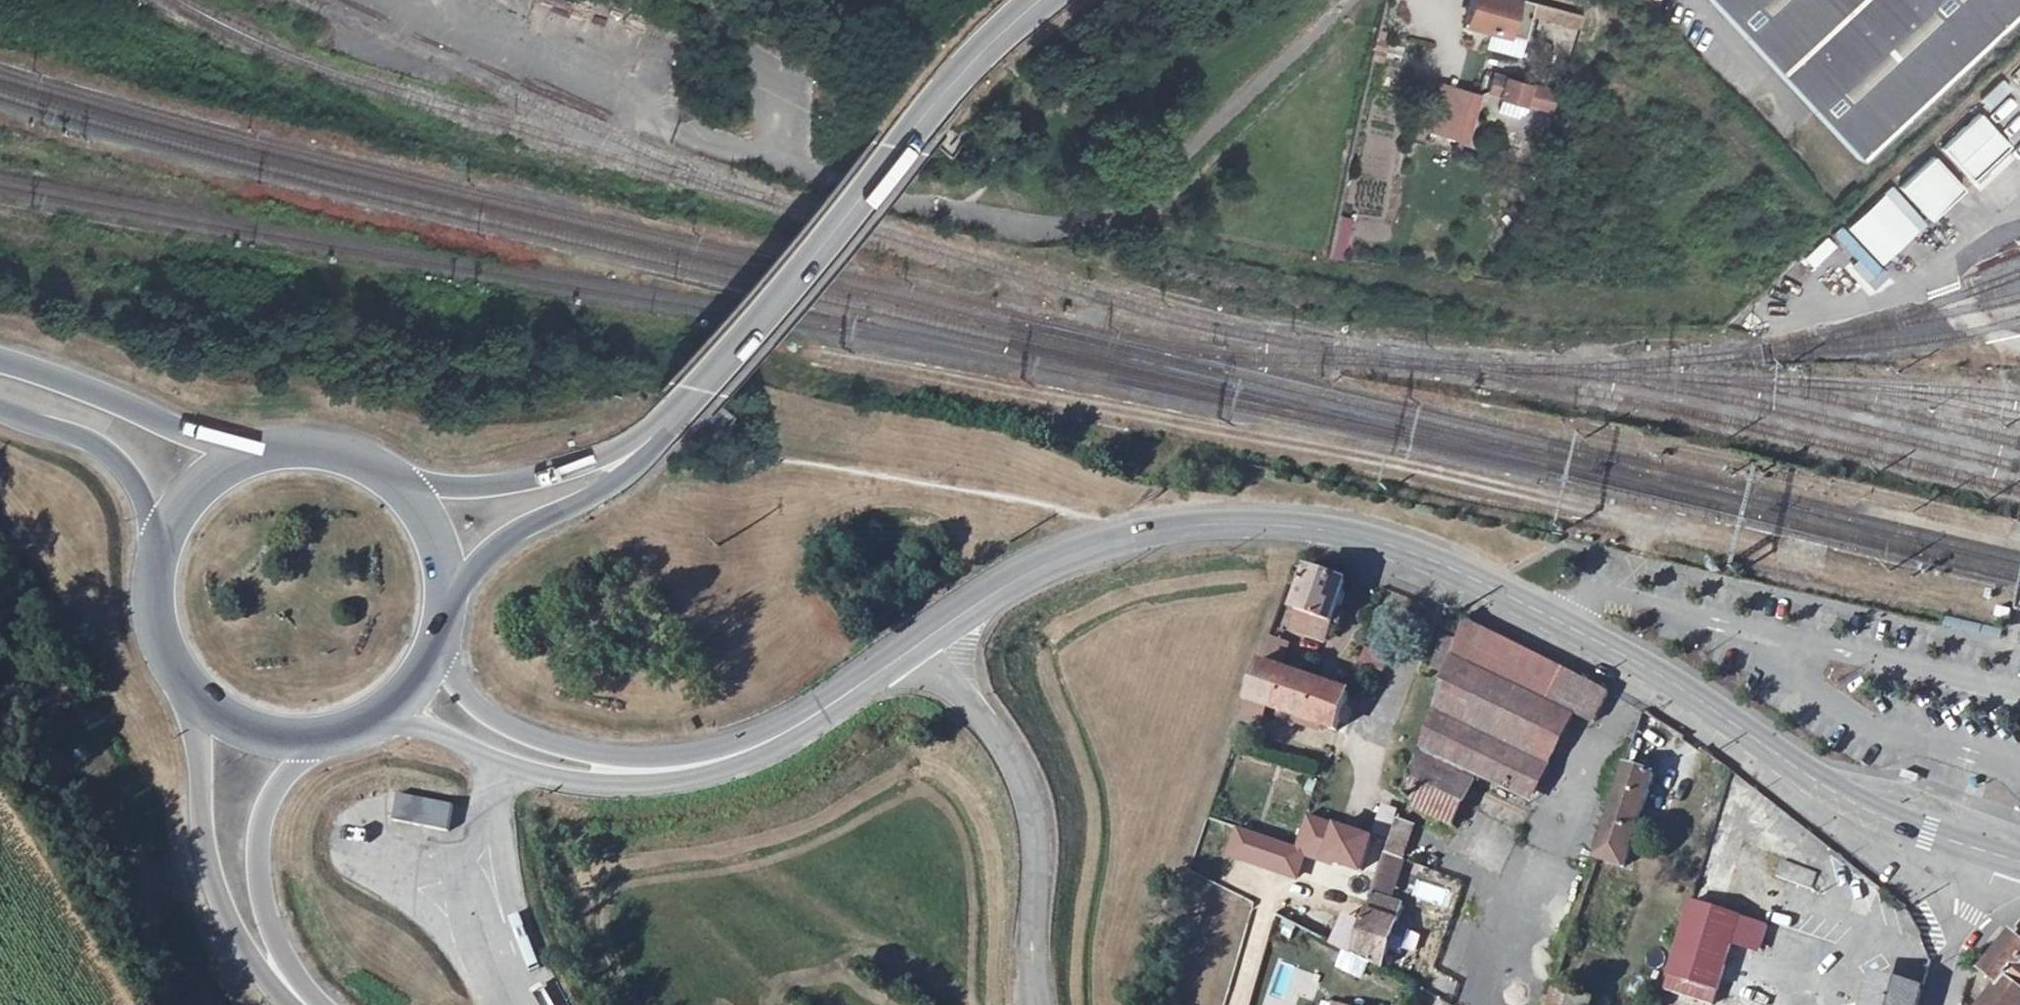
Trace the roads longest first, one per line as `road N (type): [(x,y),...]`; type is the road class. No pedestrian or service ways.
road 1 (tertiary): [(919,647),(1022,579),(1101,546),(1234,524),(1328,531),(1403,549),(1488,586),(1654,671),(1855,805),(2002,857)]
road 2 (primary): [(653,437),(951,84),(1040,0)]
road 3 (residential): [(1042,1004),(1033,812),(996,735),(919,647)]
road 4 (primary): [(187,692),(223,897),(252,951),(305,1004)]
road 5 (tertiary): [(641,774),(739,757),(782,738),(919,647)]
road 6 (primary): [(311,1004),(270,920),(258,848),(274,795),(321,745)]
road 7 (tertiary): [(364,733),(420,729),(505,762),(564,775),(641,774)]
road 8 (secondary): [(262,449),(0,362)]
road 9 (primary): [(455,602),(483,559),(514,533),(603,486),(653,437)]
road 10 (primary): [(653,437),(497,487),(399,477)]
road 11 (secondary): [(0,409),(89,439),(125,466),(147,520),(154,567)]
road 12 (tertiary): [(641,774),(502,728),(463,691),(444,652)]
road 13 (primary): [(262,449),(203,481),(163,535),(154,567)]
road 14 (residential): [(2002,857),(1964,934),(1943,1004)]
road 15 (primary): [(187,692),(247,735),(321,745)]
road 16 (primary): [(399,477),(357,453),(310,443),(262,449)]
road 17 (primary): [(455,602),(442,533),(399,477)]
road 18 (primary): [(154,567),(152,612),(164,654),(187,692)]

